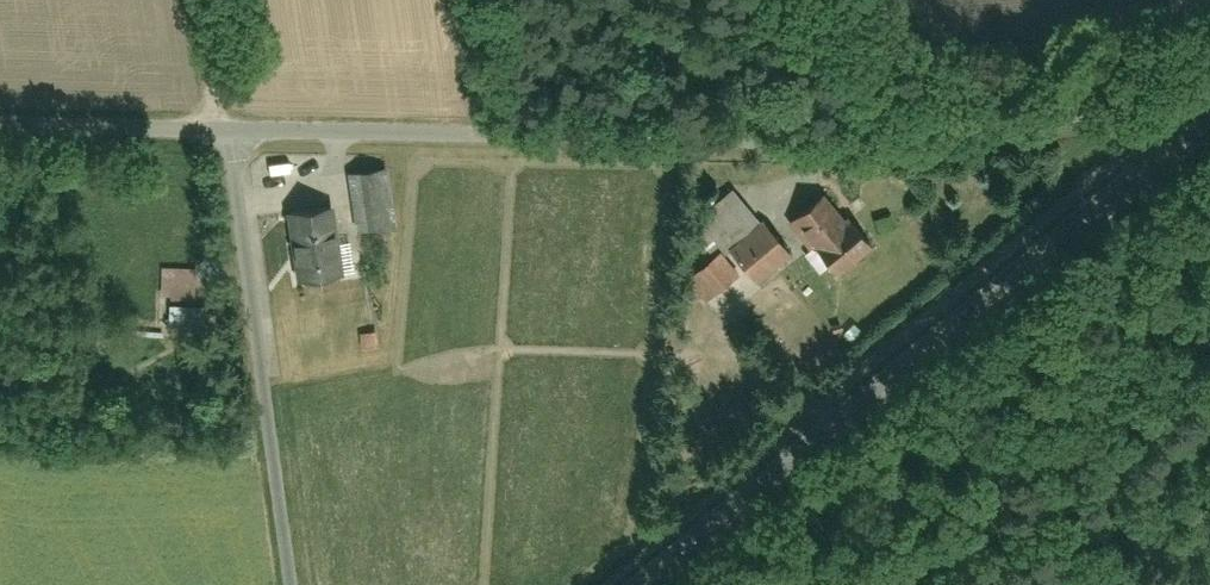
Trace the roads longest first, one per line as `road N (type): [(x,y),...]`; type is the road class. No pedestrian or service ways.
road 1 (unclassified): [(229,130),(746,142),(913,139),(1076,117),(1179,142)]
road 2 (tertiary): [(638,584),(1179,142)]
road 3 (residential): [(288,584),(229,130)]
road 4 (unclassified): [(0,125),(229,130)]
road 5 (track): [(216,129),(199,0)]

